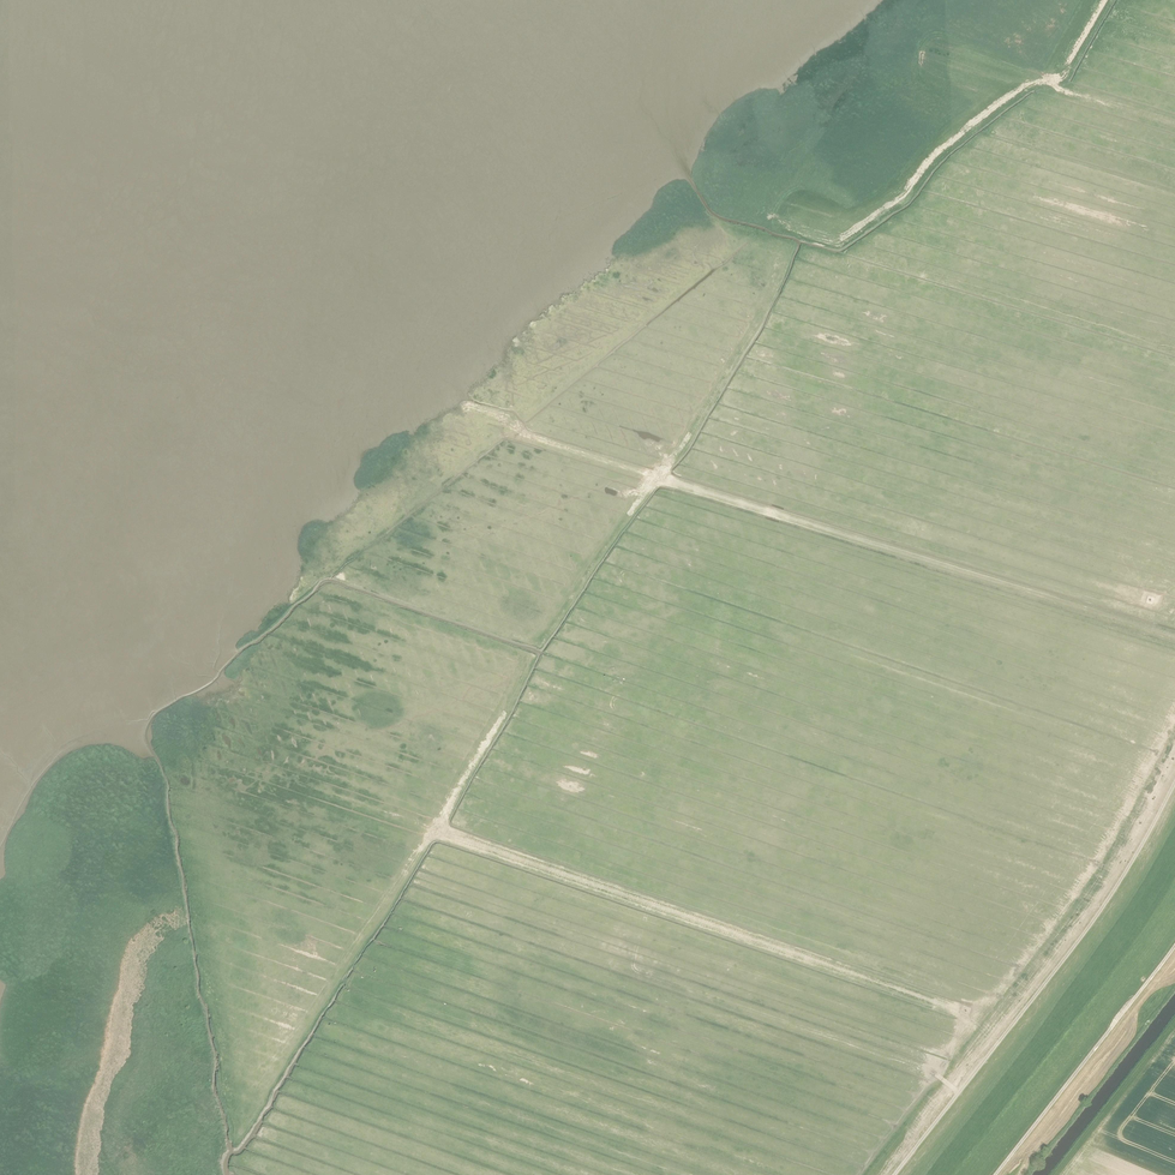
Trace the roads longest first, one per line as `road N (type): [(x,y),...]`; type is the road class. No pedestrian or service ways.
road 1 (track): [(893,1174),(1094,919),(1174,783)]
road 2 (track): [(1174,947),(995,1174)]

